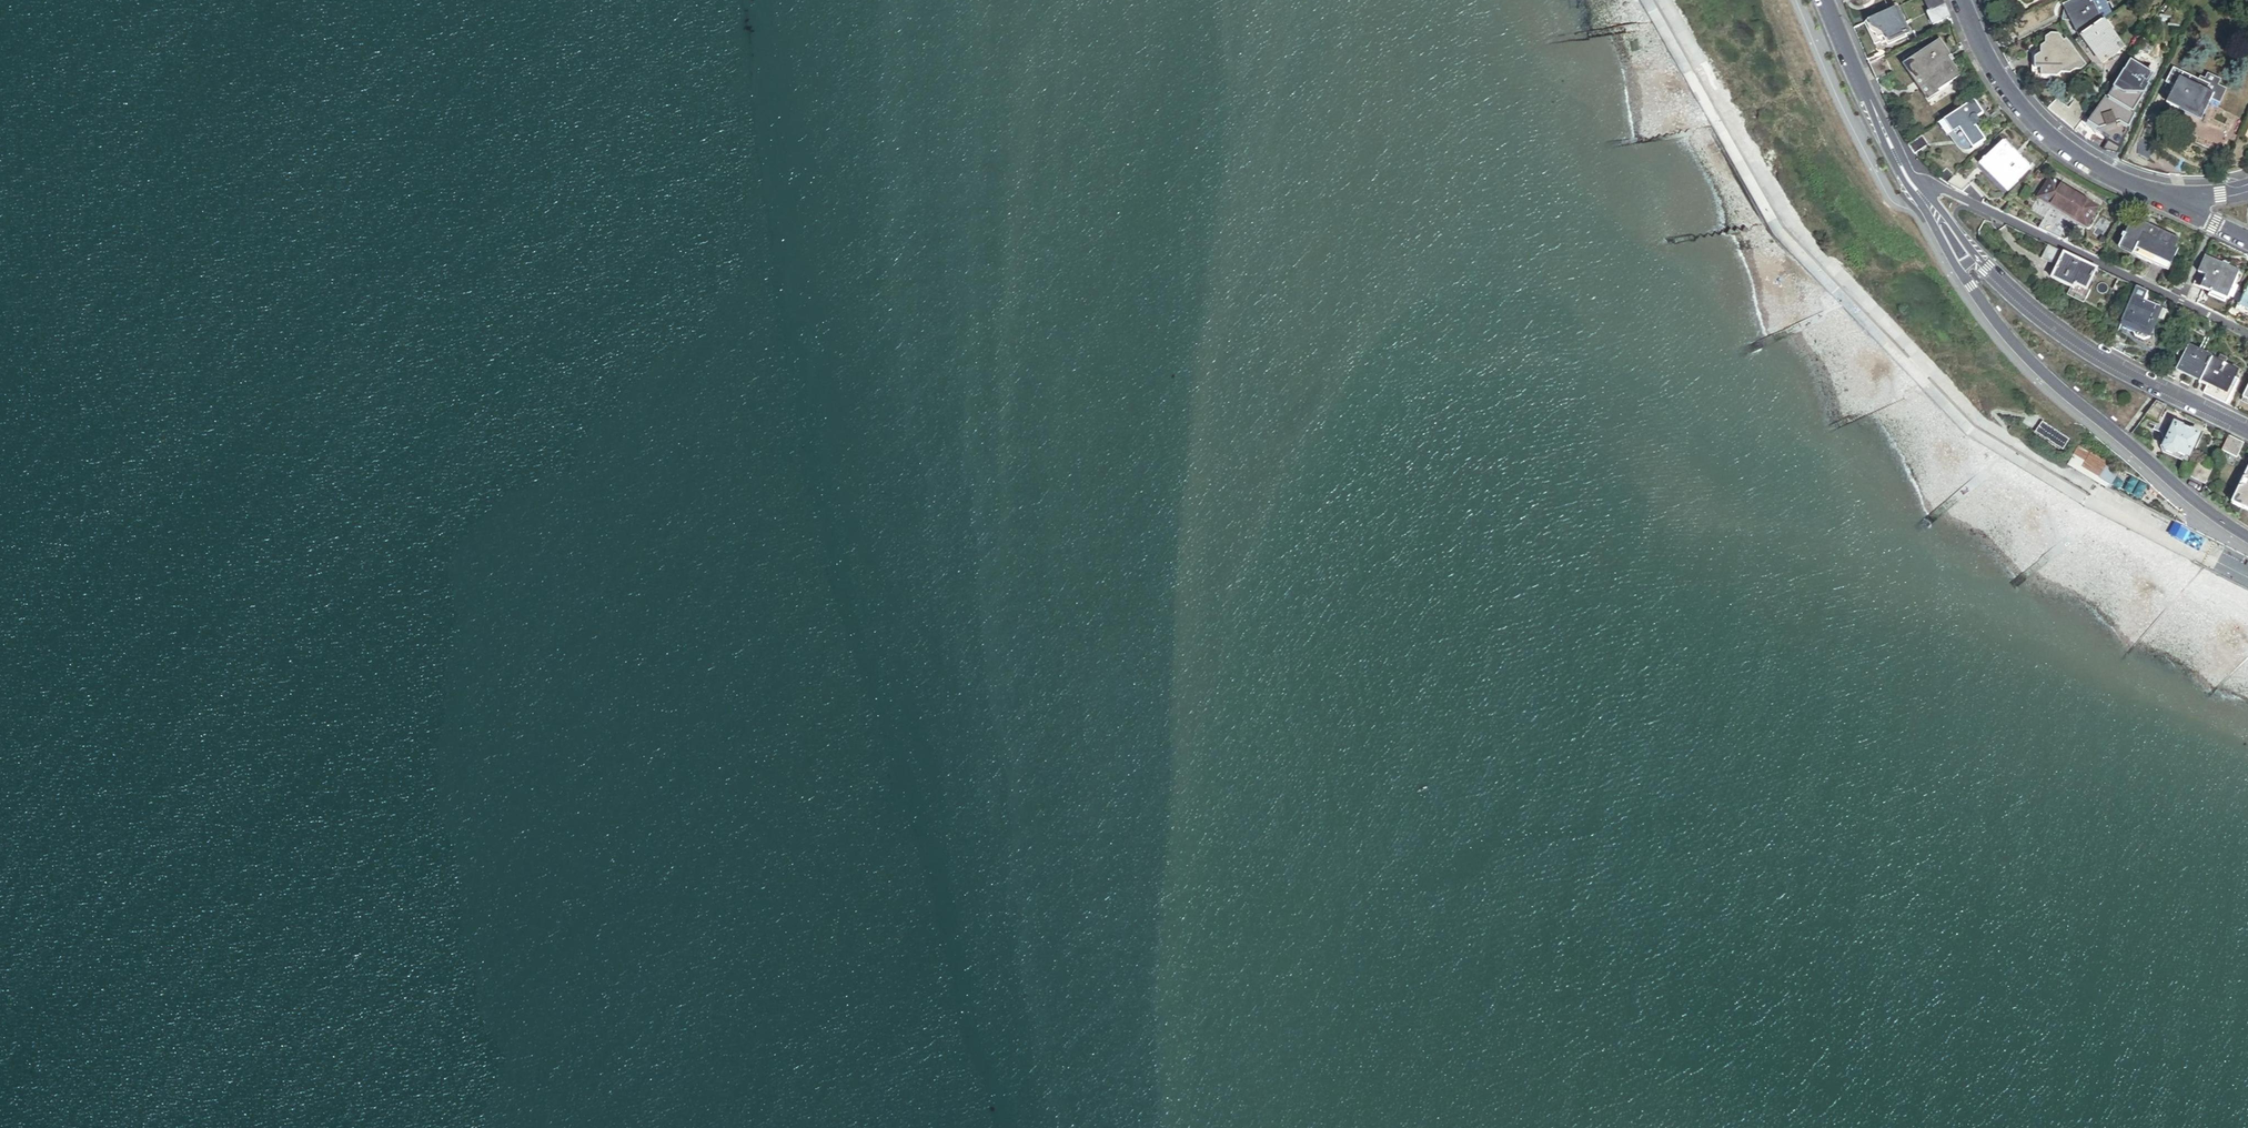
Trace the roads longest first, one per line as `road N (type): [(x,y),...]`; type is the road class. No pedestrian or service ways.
road 1 (residential): [(1947,237),(1960,269),(2025,355),(2247,538)]
road 2 (residential): [(2247,432),(2087,349),(1947,237)]
road 3 (residential): [(2247,335),(1961,197),(1939,190),(1923,197)]
road 4 (residential): [(1960,0),(1988,64),(2038,125),(2158,198)]
road 5 (residential): [(1923,197),(1827,0)]

